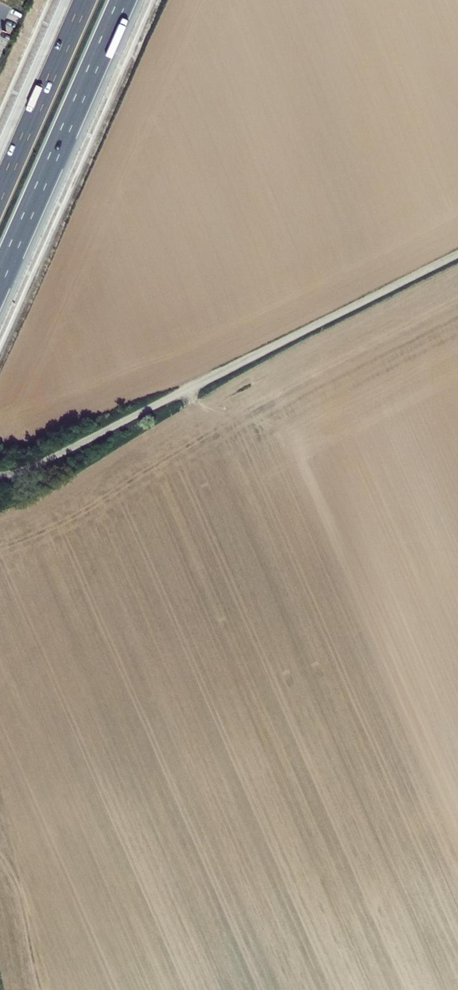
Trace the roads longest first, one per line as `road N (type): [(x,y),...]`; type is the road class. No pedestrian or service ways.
road 1 (track): [(457,254),(56,455),(0,475)]
road 2 (motorway): [(0,276),(121,0)]
road 3 (motorway): [(83,0),(0,188)]

